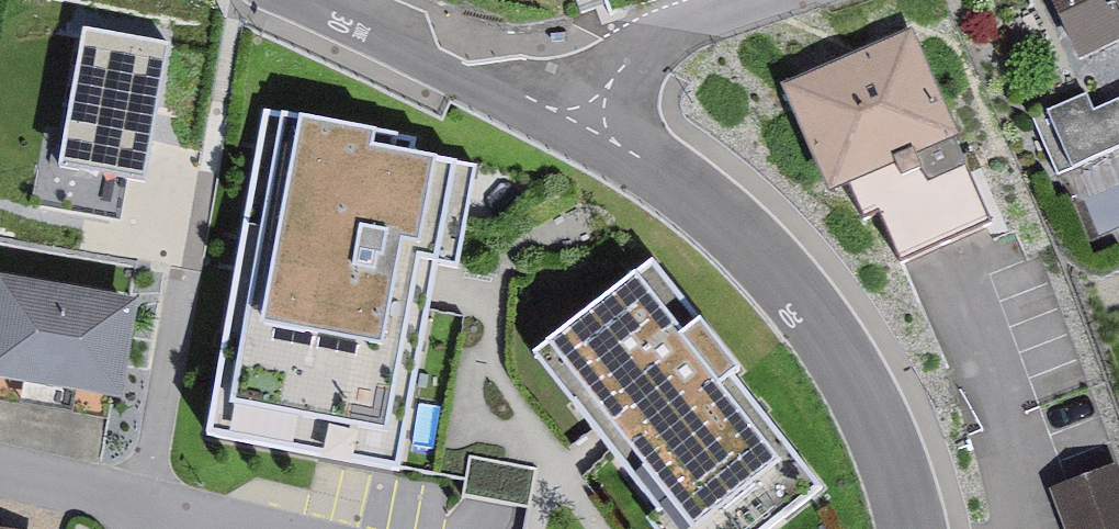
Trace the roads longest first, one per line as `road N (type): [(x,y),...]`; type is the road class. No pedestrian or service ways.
road 1 (tertiary): [(914,528),(876,407),(806,294),(732,220),(588,113)]
road 2 (tertiary): [(588,113),(542,103),(327,0)]
road 3 (residential): [(778,0),(636,52),(588,113)]
road 4 (residential): [(0,463),(160,511),(162,528)]

